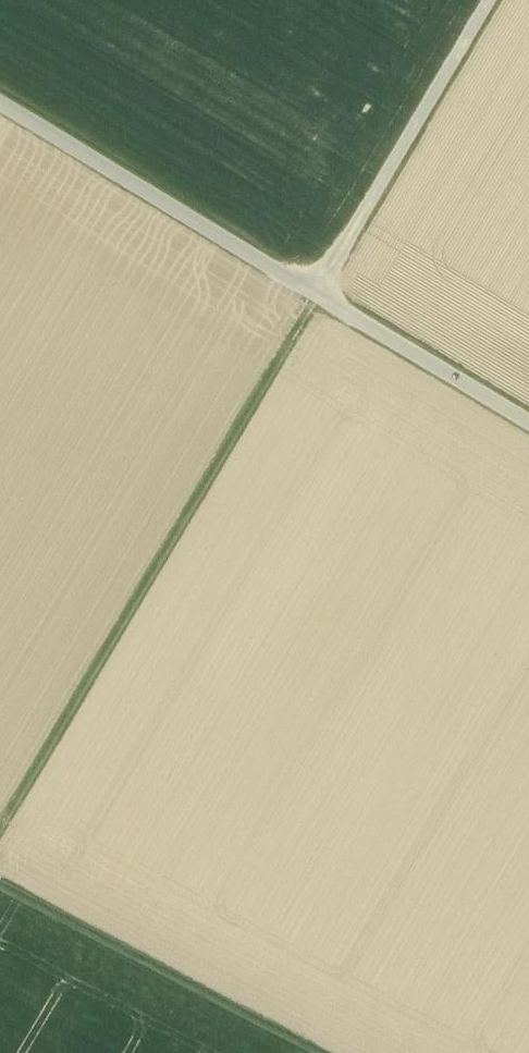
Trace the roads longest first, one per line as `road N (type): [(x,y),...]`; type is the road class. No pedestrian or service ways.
road 1 (track): [(0,865),(315,293),(489,0)]
road 2 (track): [(0,107),(528,429)]
road 3 (track): [(303,1052),(0,895)]

